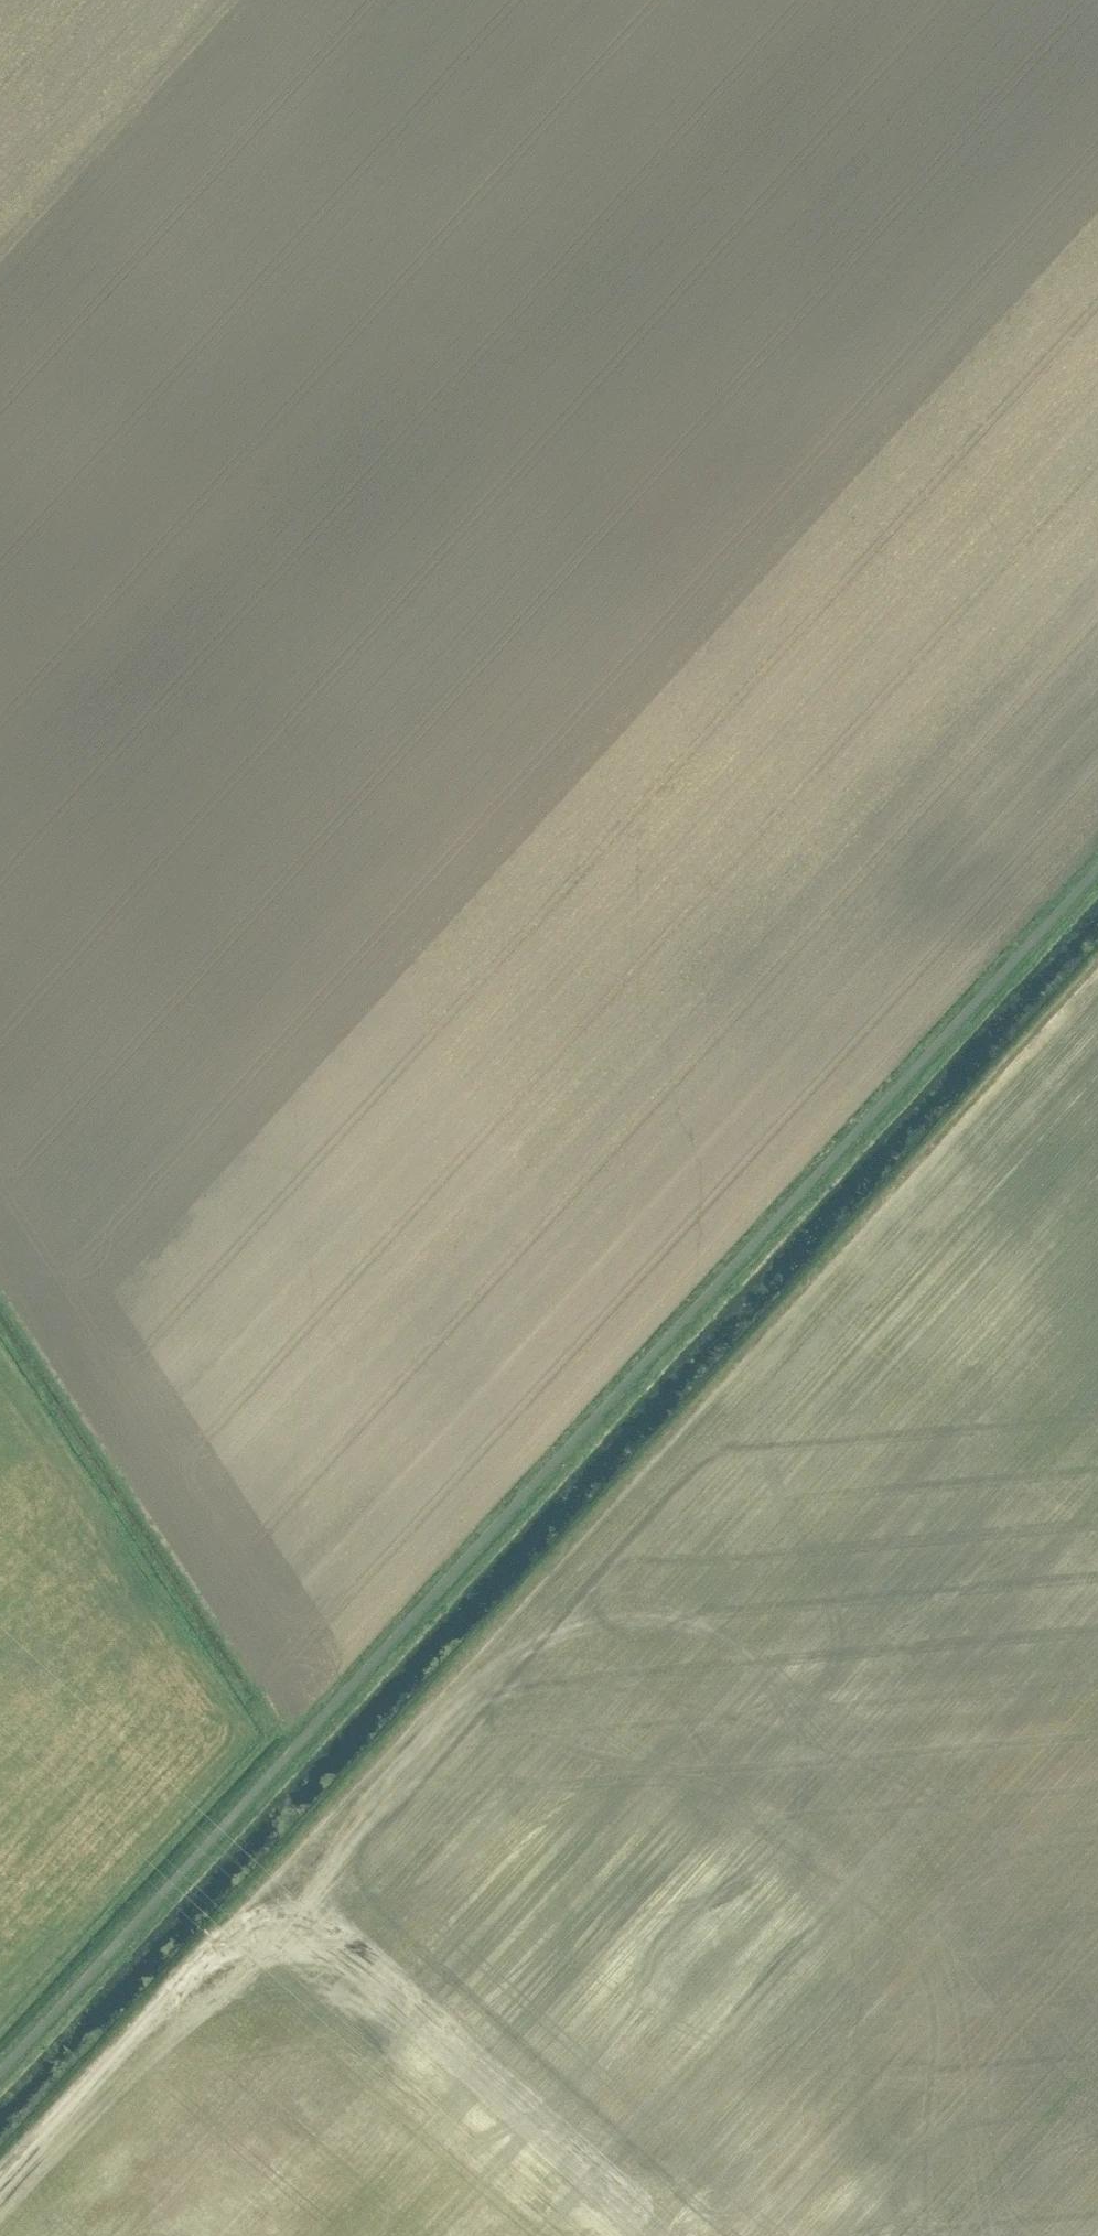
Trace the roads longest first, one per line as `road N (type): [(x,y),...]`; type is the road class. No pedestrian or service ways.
road 1 (track): [(0,2172),(1097,963)]

